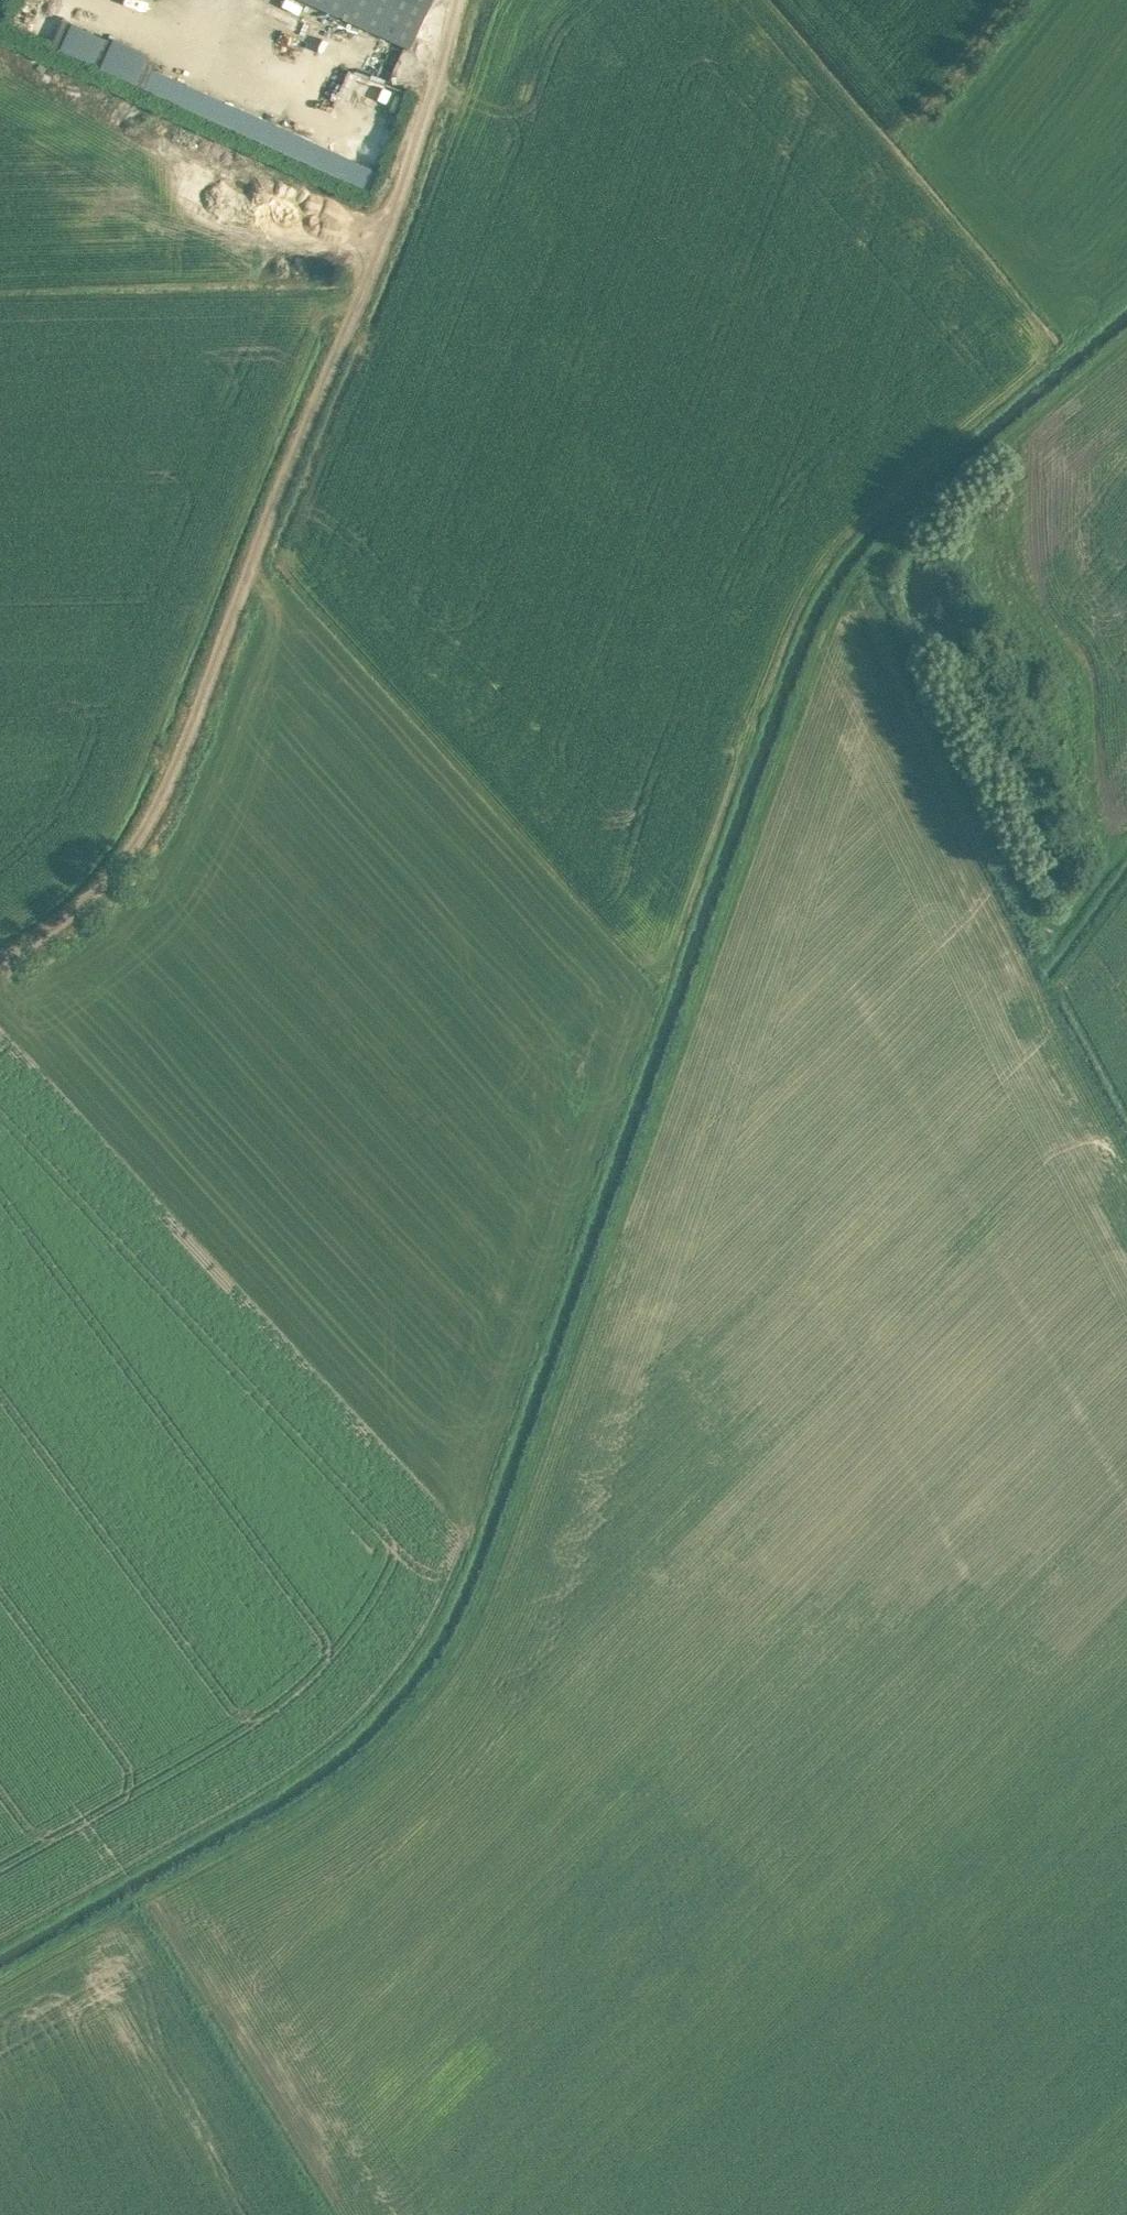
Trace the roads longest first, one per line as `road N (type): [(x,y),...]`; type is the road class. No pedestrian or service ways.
road 1 (track): [(0,959),(49,938),(139,846),(433,103),(465,0)]

